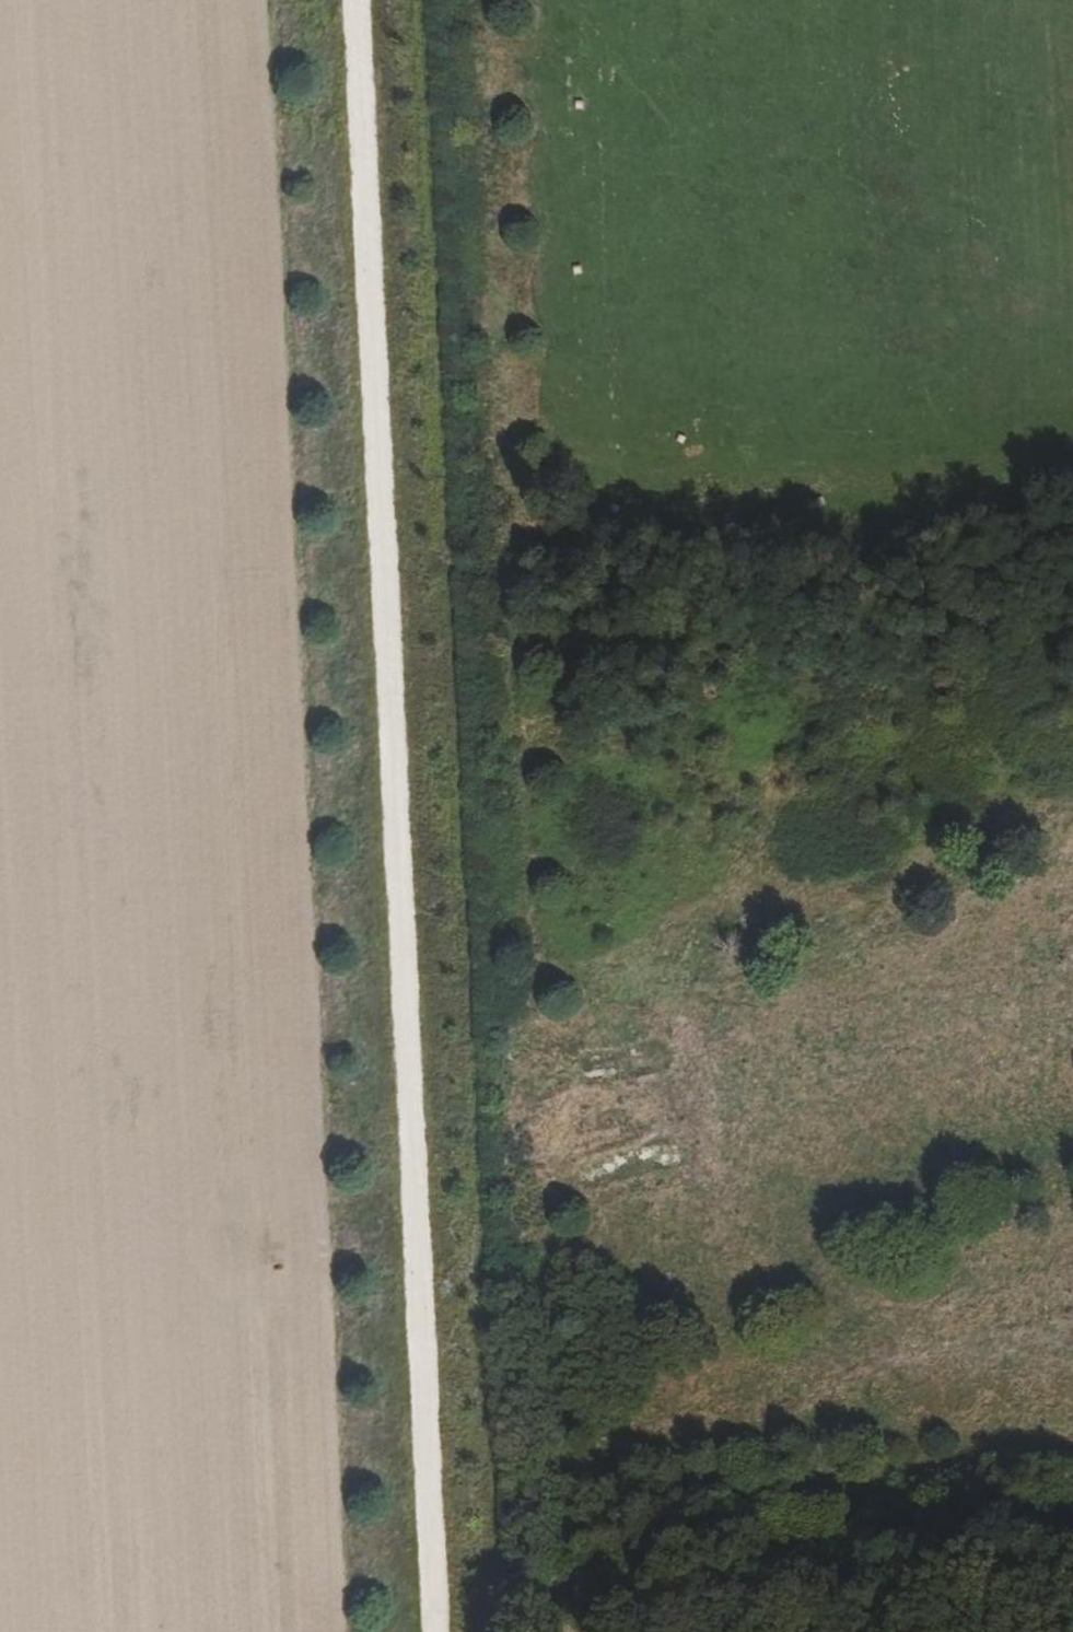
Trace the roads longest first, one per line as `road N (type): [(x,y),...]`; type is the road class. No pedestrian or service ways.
road 1 (track): [(437,1631),(357,0)]

